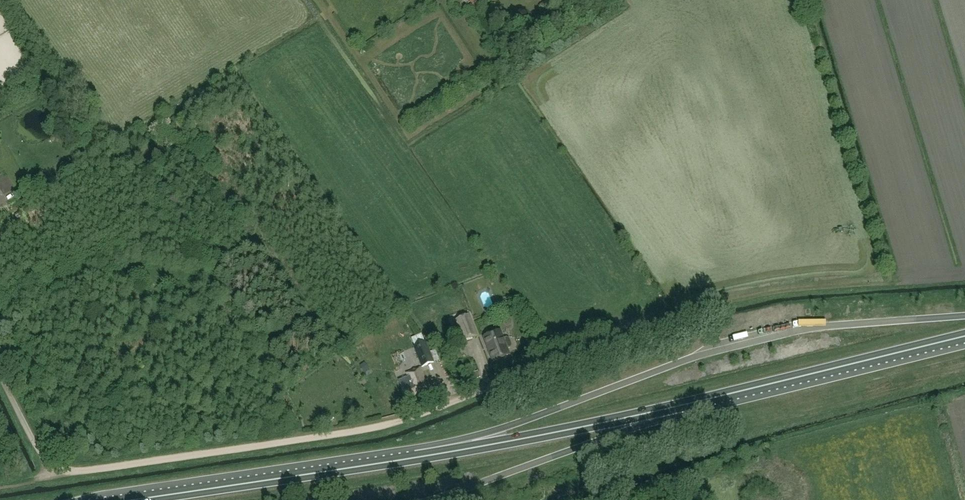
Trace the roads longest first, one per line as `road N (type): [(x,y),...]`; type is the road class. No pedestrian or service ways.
road 1 (track): [(500,387),(724,308),(894,286),(810,0)]
road 2 (unclassified): [(500,387),(373,429),(93,472),(53,468),(0,380)]
road 3 (trunk): [(417,458),(699,401)]
road 4 (trunk): [(685,361),(417,458)]
road 5 (trunk): [(135,499),(417,458)]
road 6 (trunk): [(433,499),(699,401)]
road 7 (trunk): [(699,401),(964,336)]
road 8 (trunk): [(964,316),(821,327)]

